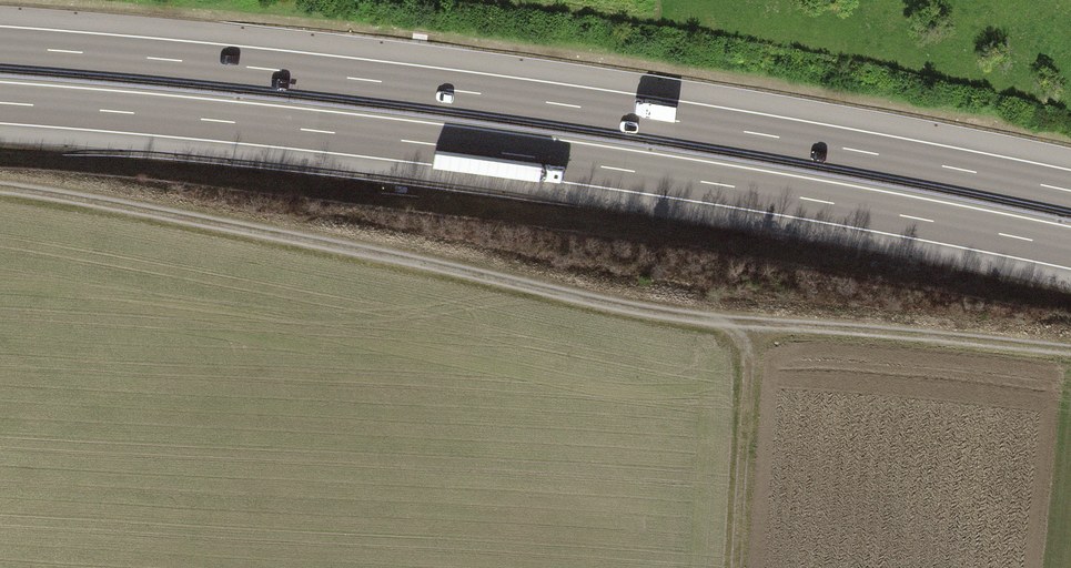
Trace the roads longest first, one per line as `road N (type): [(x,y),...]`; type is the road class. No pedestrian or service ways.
road 1 (track): [(1070,359),(753,334),(624,316),(76,203),(0,195)]
road 2 (motorway): [(0,103),(218,120),(610,168),(1070,248)]
road 3 (motorway): [(1070,191),(514,99),(0,47)]
road 4 (track): [(739,567),(753,334)]

